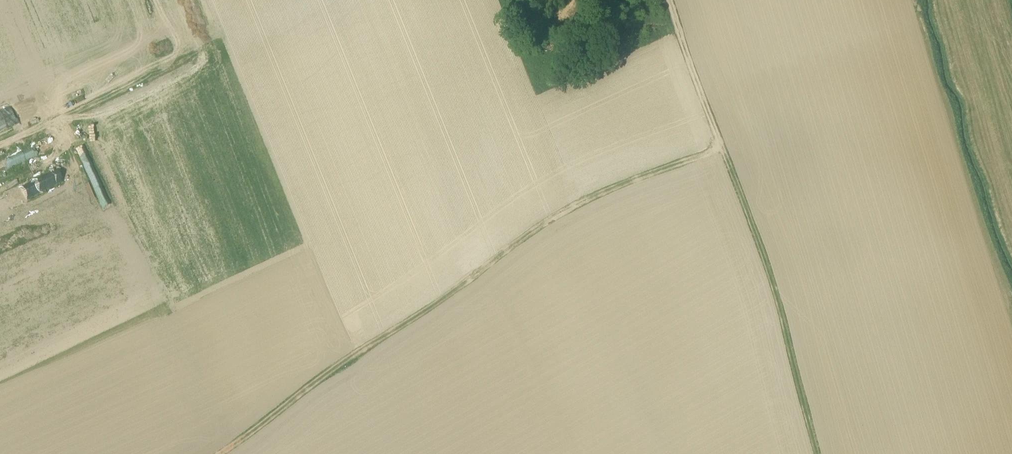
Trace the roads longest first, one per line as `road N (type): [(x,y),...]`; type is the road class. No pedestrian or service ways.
road 1 (track): [(227,453),(567,202),(714,143)]
road 2 (track): [(815,453),(773,302),(714,143)]
road 3 (track): [(714,143),(662,0)]

